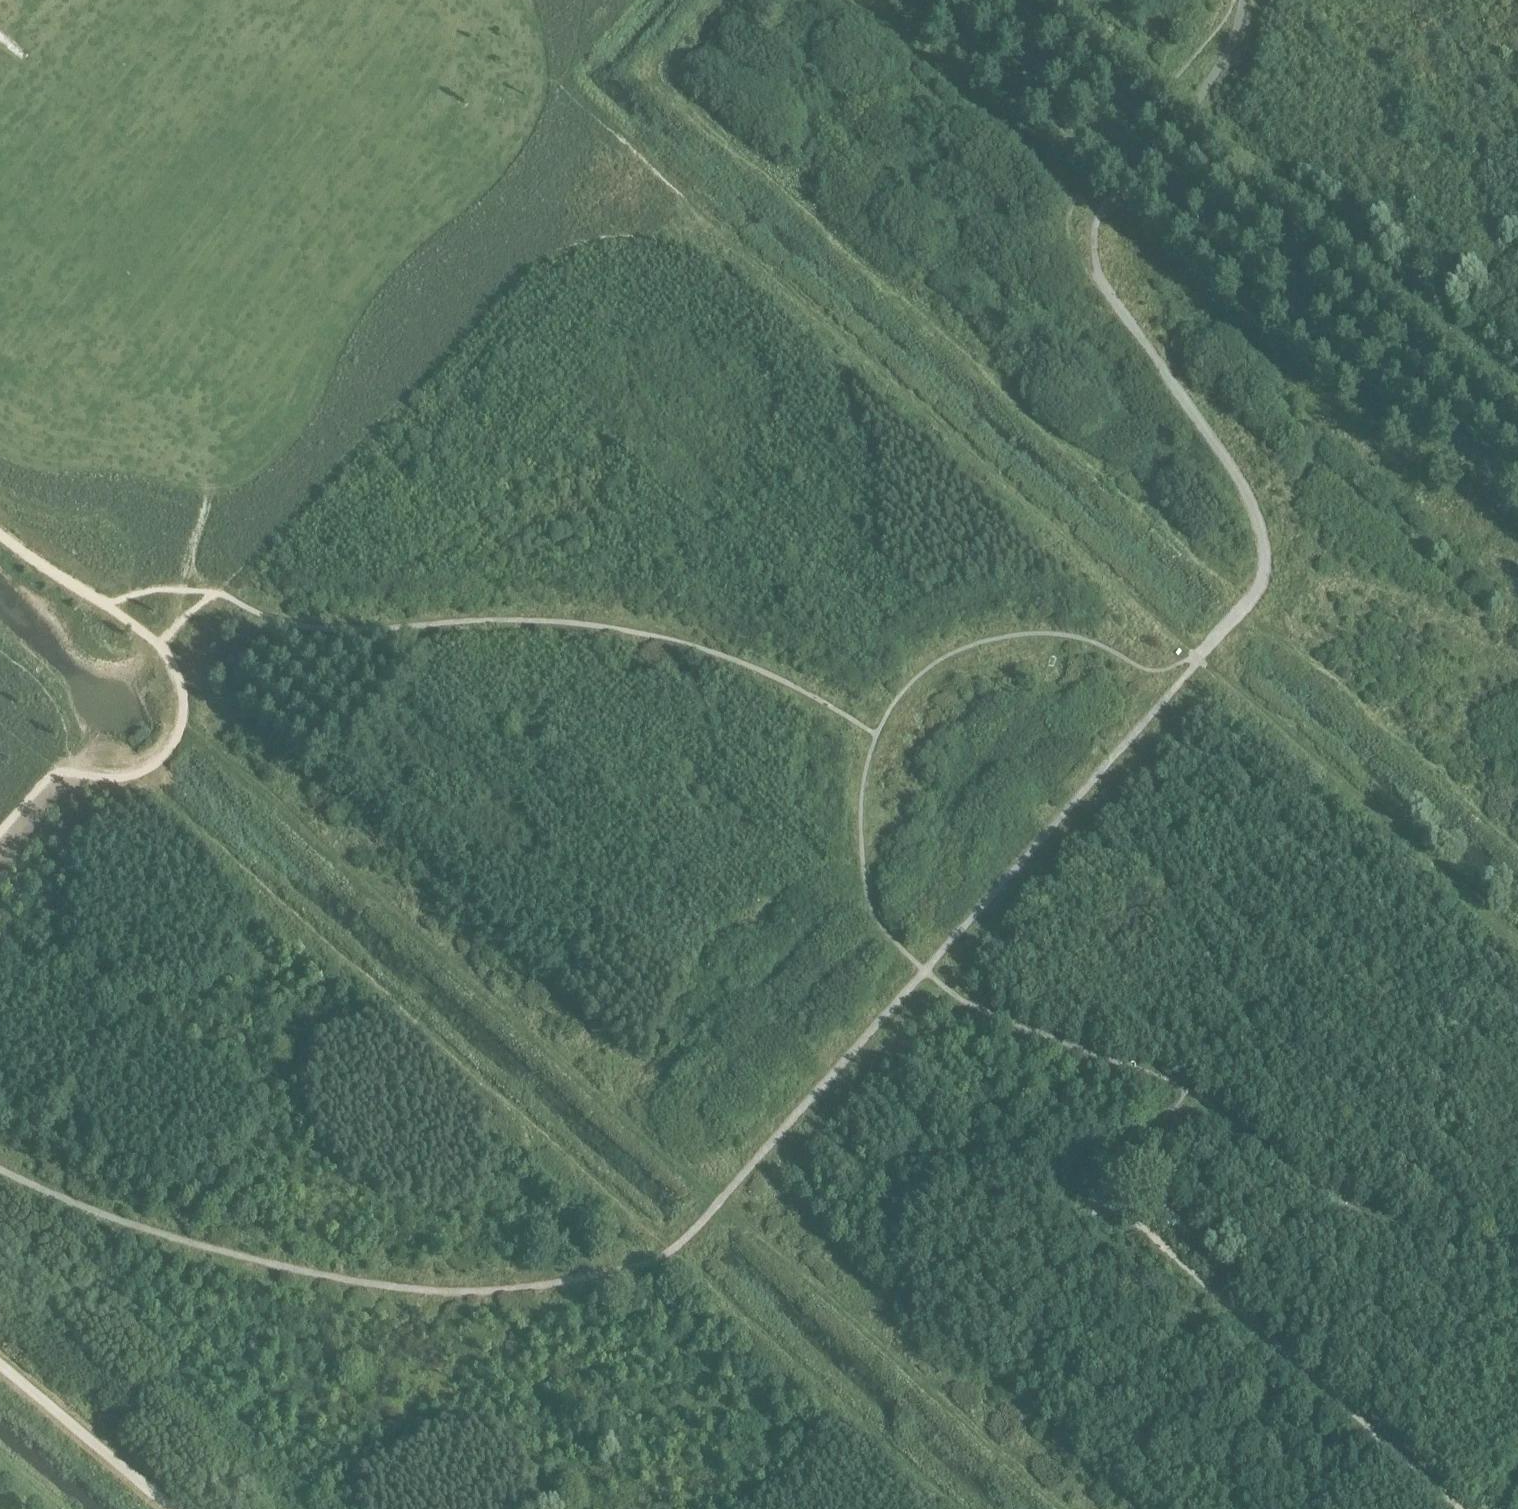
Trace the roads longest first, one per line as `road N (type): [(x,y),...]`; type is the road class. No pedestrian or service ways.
road 1 (track): [(1461,1508),(1111,1201)]

